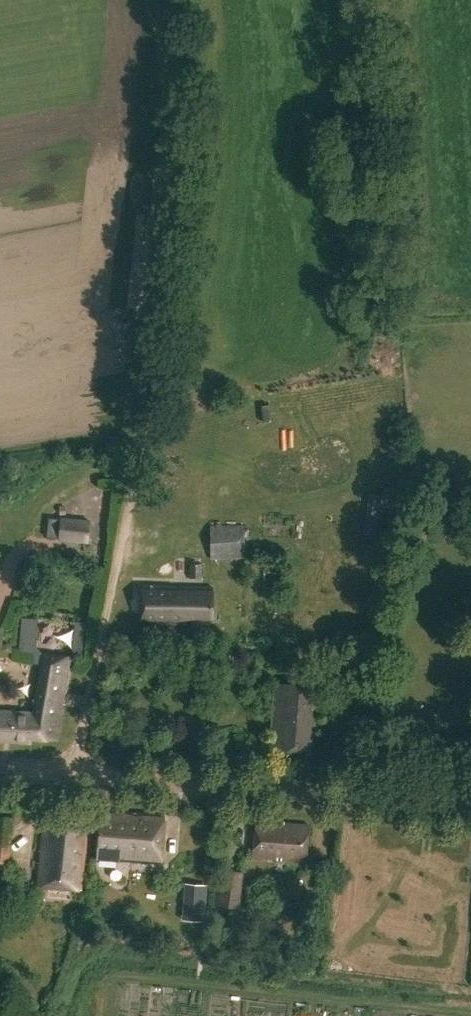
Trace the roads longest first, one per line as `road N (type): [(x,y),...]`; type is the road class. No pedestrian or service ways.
road 1 (track): [(74,773),(131,506),(160,316),(179,68),(160,0)]
road 2 (unclassified): [(470,804),(0,768)]

